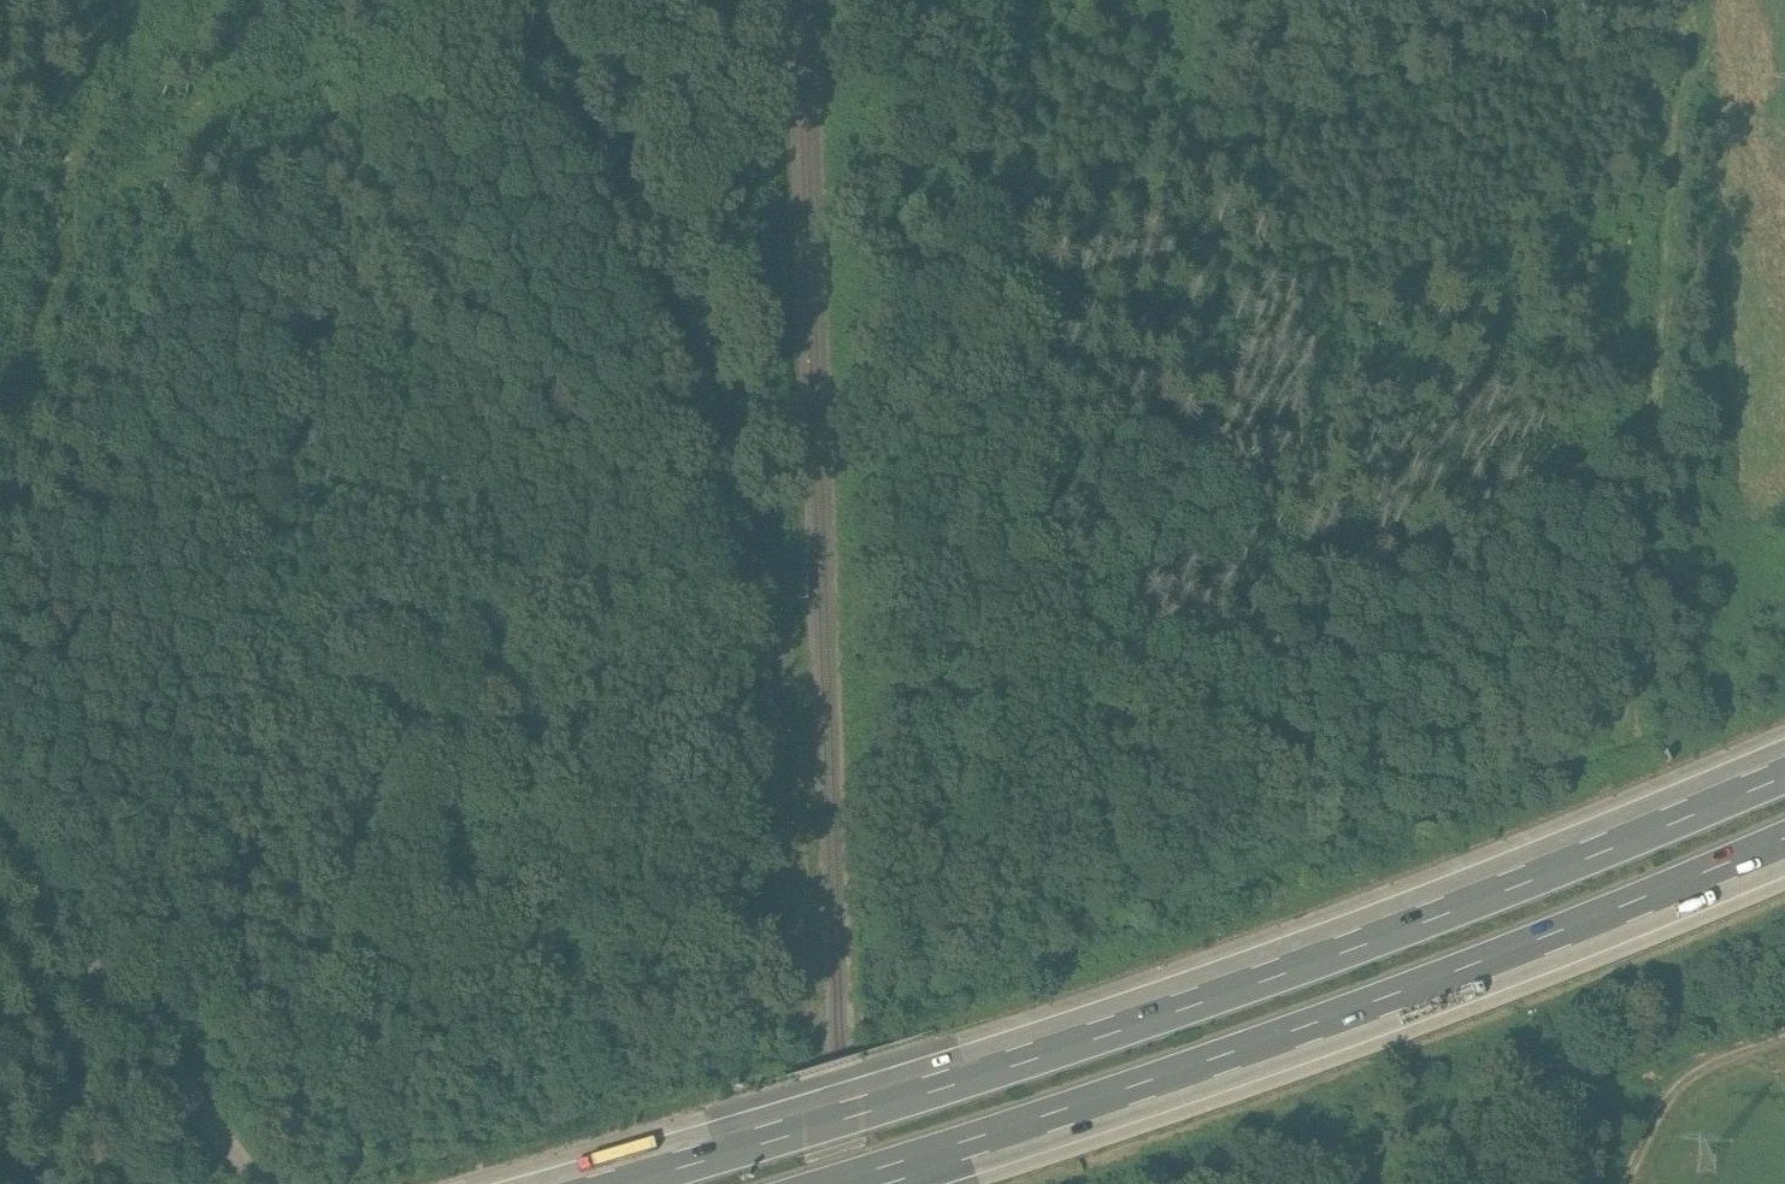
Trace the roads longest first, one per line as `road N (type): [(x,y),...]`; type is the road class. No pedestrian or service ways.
road 1 (motorway): [(1784,763),(1317,949),(939,1074),(564,1183)]
road 2 (motorway): [(900,1183),(1366,1024),(1784,860)]
road 3 (track): [(661,670),(601,770),(374,1061),(301,1099),(168,1067)]
road 4 (unclassified): [(258,1183),(143,1040),(0,837)]
road 5 (track): [(1624,1183),(1644,1136),(1703,1069),(1784,1039)]

